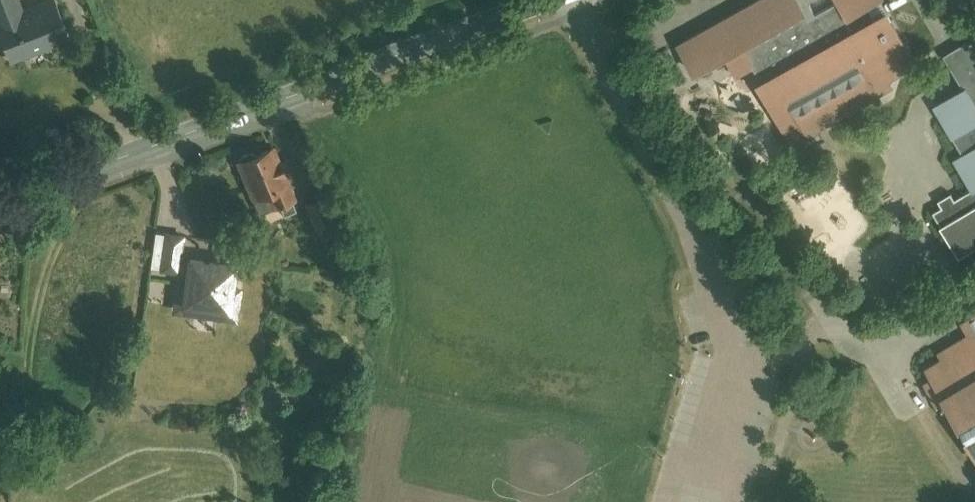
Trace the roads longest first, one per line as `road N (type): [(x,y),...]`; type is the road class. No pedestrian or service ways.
road 1 (tertiary): [(558,0),(0,199)]

